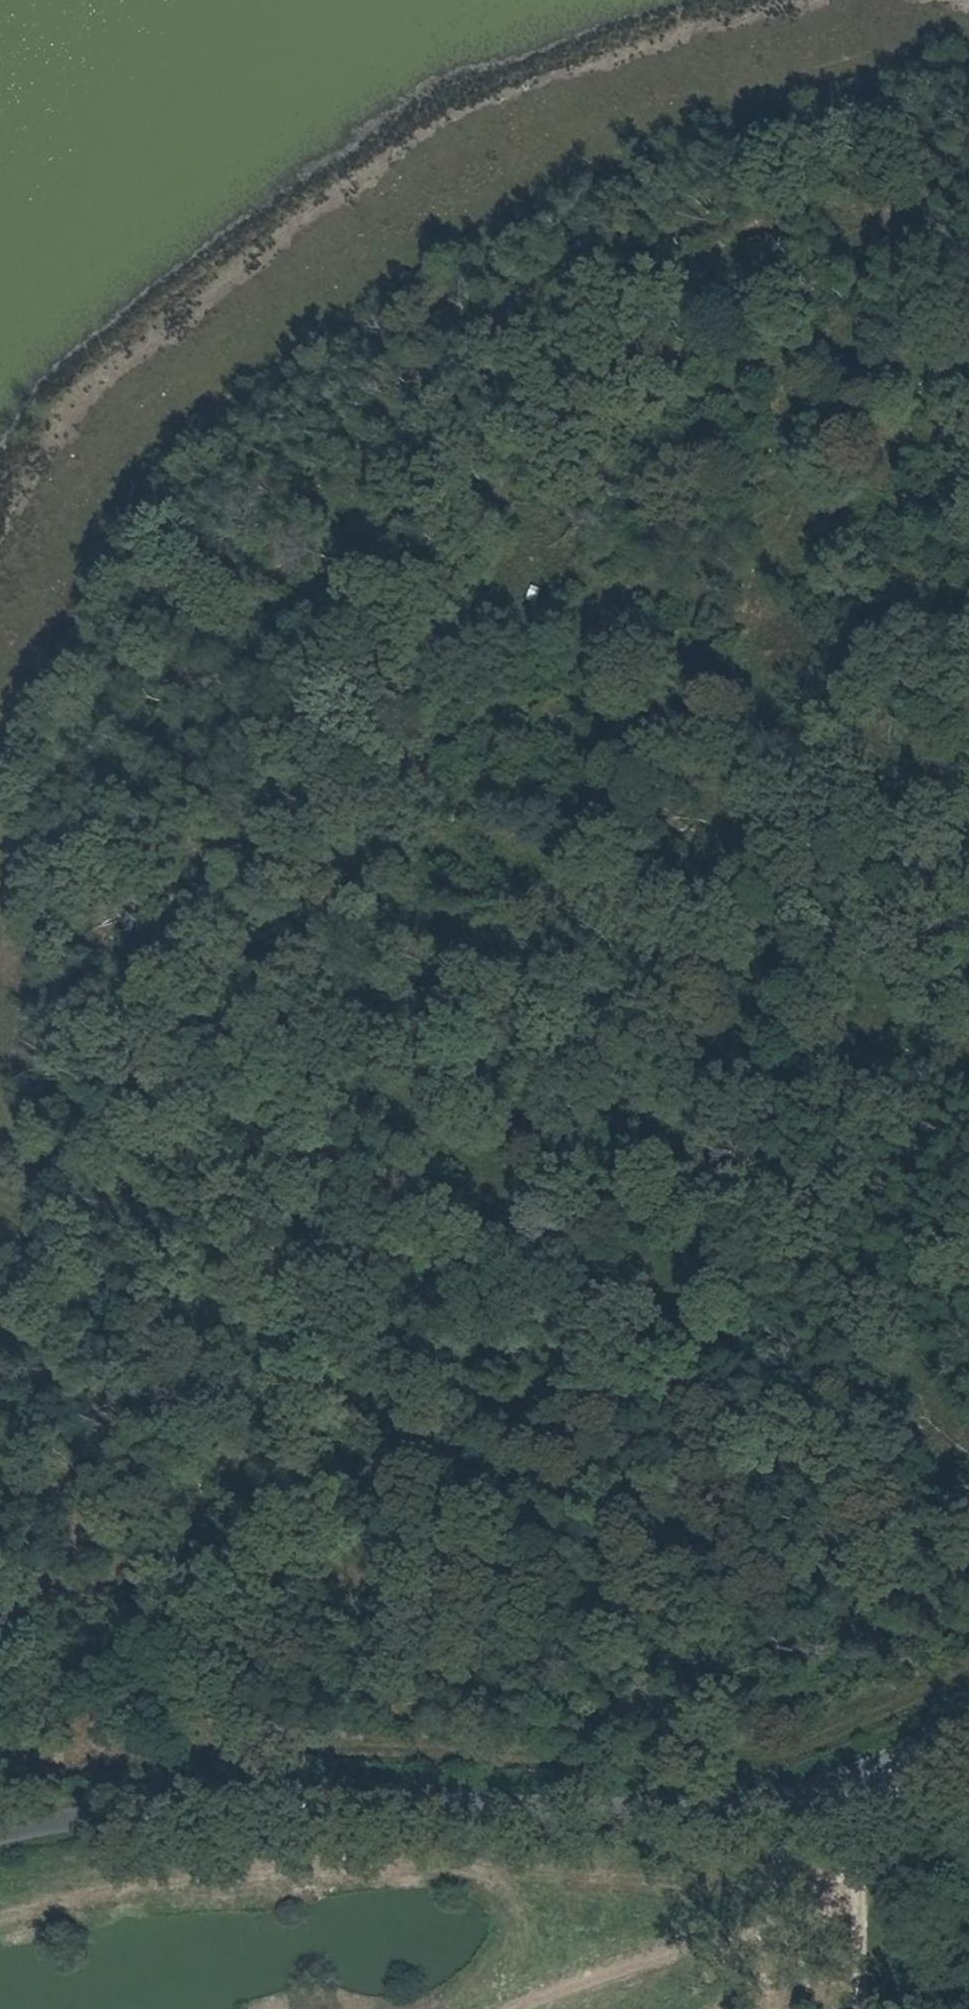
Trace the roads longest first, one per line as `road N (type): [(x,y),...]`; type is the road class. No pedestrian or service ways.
road 1 (unclassified): [(0,1858),(279,1804),(807,1794),(968,1737)]

